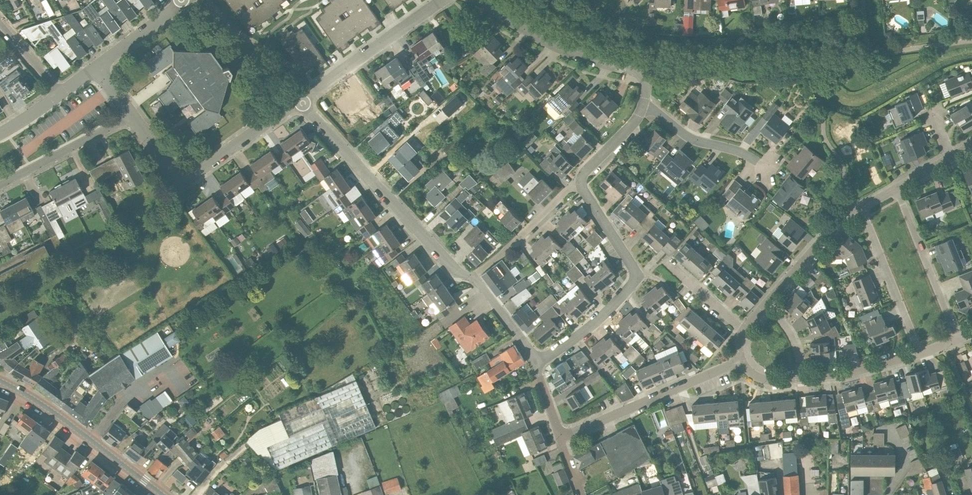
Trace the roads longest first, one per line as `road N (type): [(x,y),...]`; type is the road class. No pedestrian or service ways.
road 1 (residential): [(472,278),(456,271),(301,102)]
road 2 (residential): [(535,364),(582,334),(635,278),(580,184)]
road 3 (residential): [(131,116),(182,180),(301,102)]
road 4 (residential): [(642,106),(639,72),(549,44),(474,0)]
road 5 (secondary): [(162,494),(0,381)]
road 6 (residential): [(562,439),(740,358)]
road 7 (residential): [(301,102),(445,0)]
road 8 (residential): [(957,338),(896,190)]
road 9 (residential): [(920,353),(858,211)]
road 10 (residential): [(0,185),(131,116)]
road 11 (residential): [(768,176),(757,162),(689,138),(642,106)]
road 12 (residential): [(472,278),(580,184)]
road 13 (residential): [(858,211),(765,307)]
road 14 (residential): [(802,379),(920,353)]

